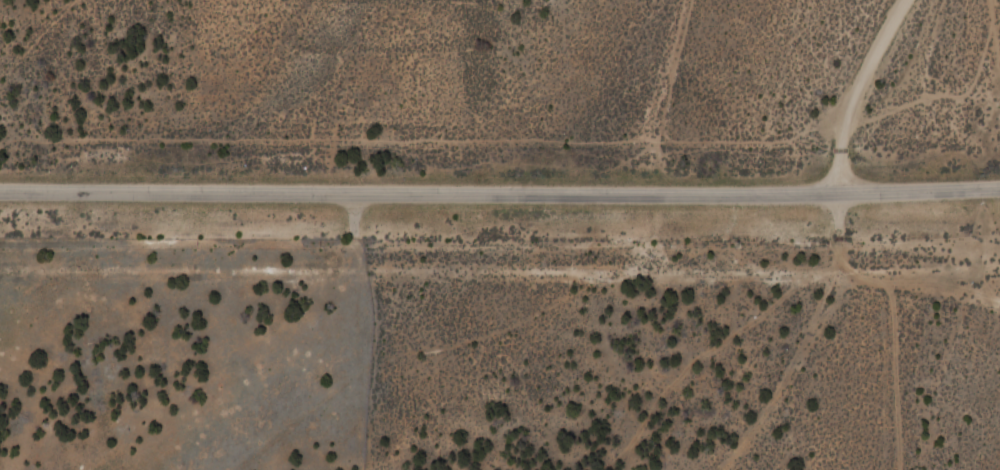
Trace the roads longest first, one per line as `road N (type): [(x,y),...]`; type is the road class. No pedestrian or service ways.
road 1 (residential): [(0,187),(837,191),(999,183)]
road 2 (residential): [(904,0),(861,75),(839,157),(837,275),(776,398),(732,455)]
road 3 (track): [(367,469),(370,290),(355,244),(351,191)]
road 4 (track): [(999,303),(837,275)]

